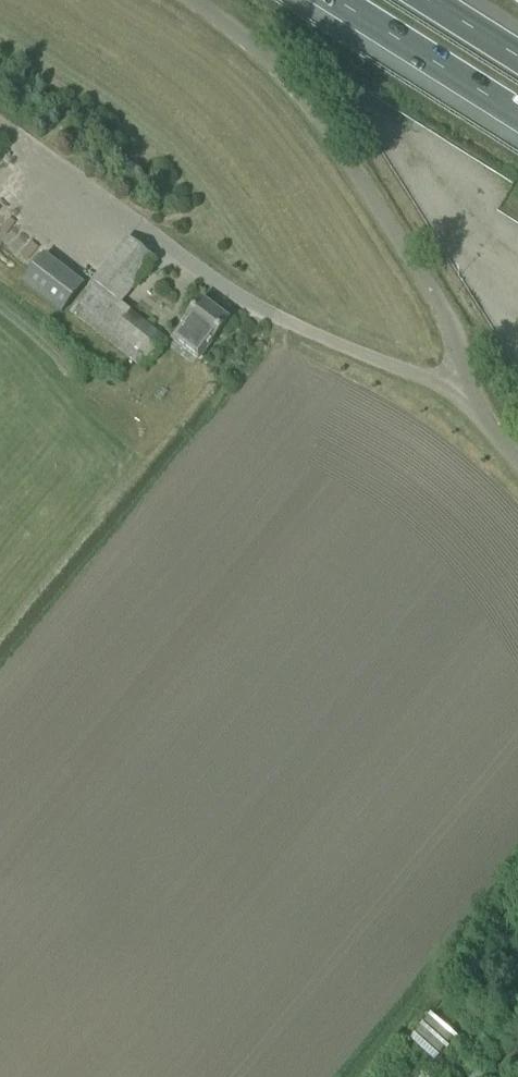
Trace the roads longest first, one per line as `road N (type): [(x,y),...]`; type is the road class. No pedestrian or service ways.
road 1 (unclassified): [(517,462),(470,398),(438,305),(323,127),(275,63),(191,0)]
road 2 (motorway): [(335,0),(517,115)]

